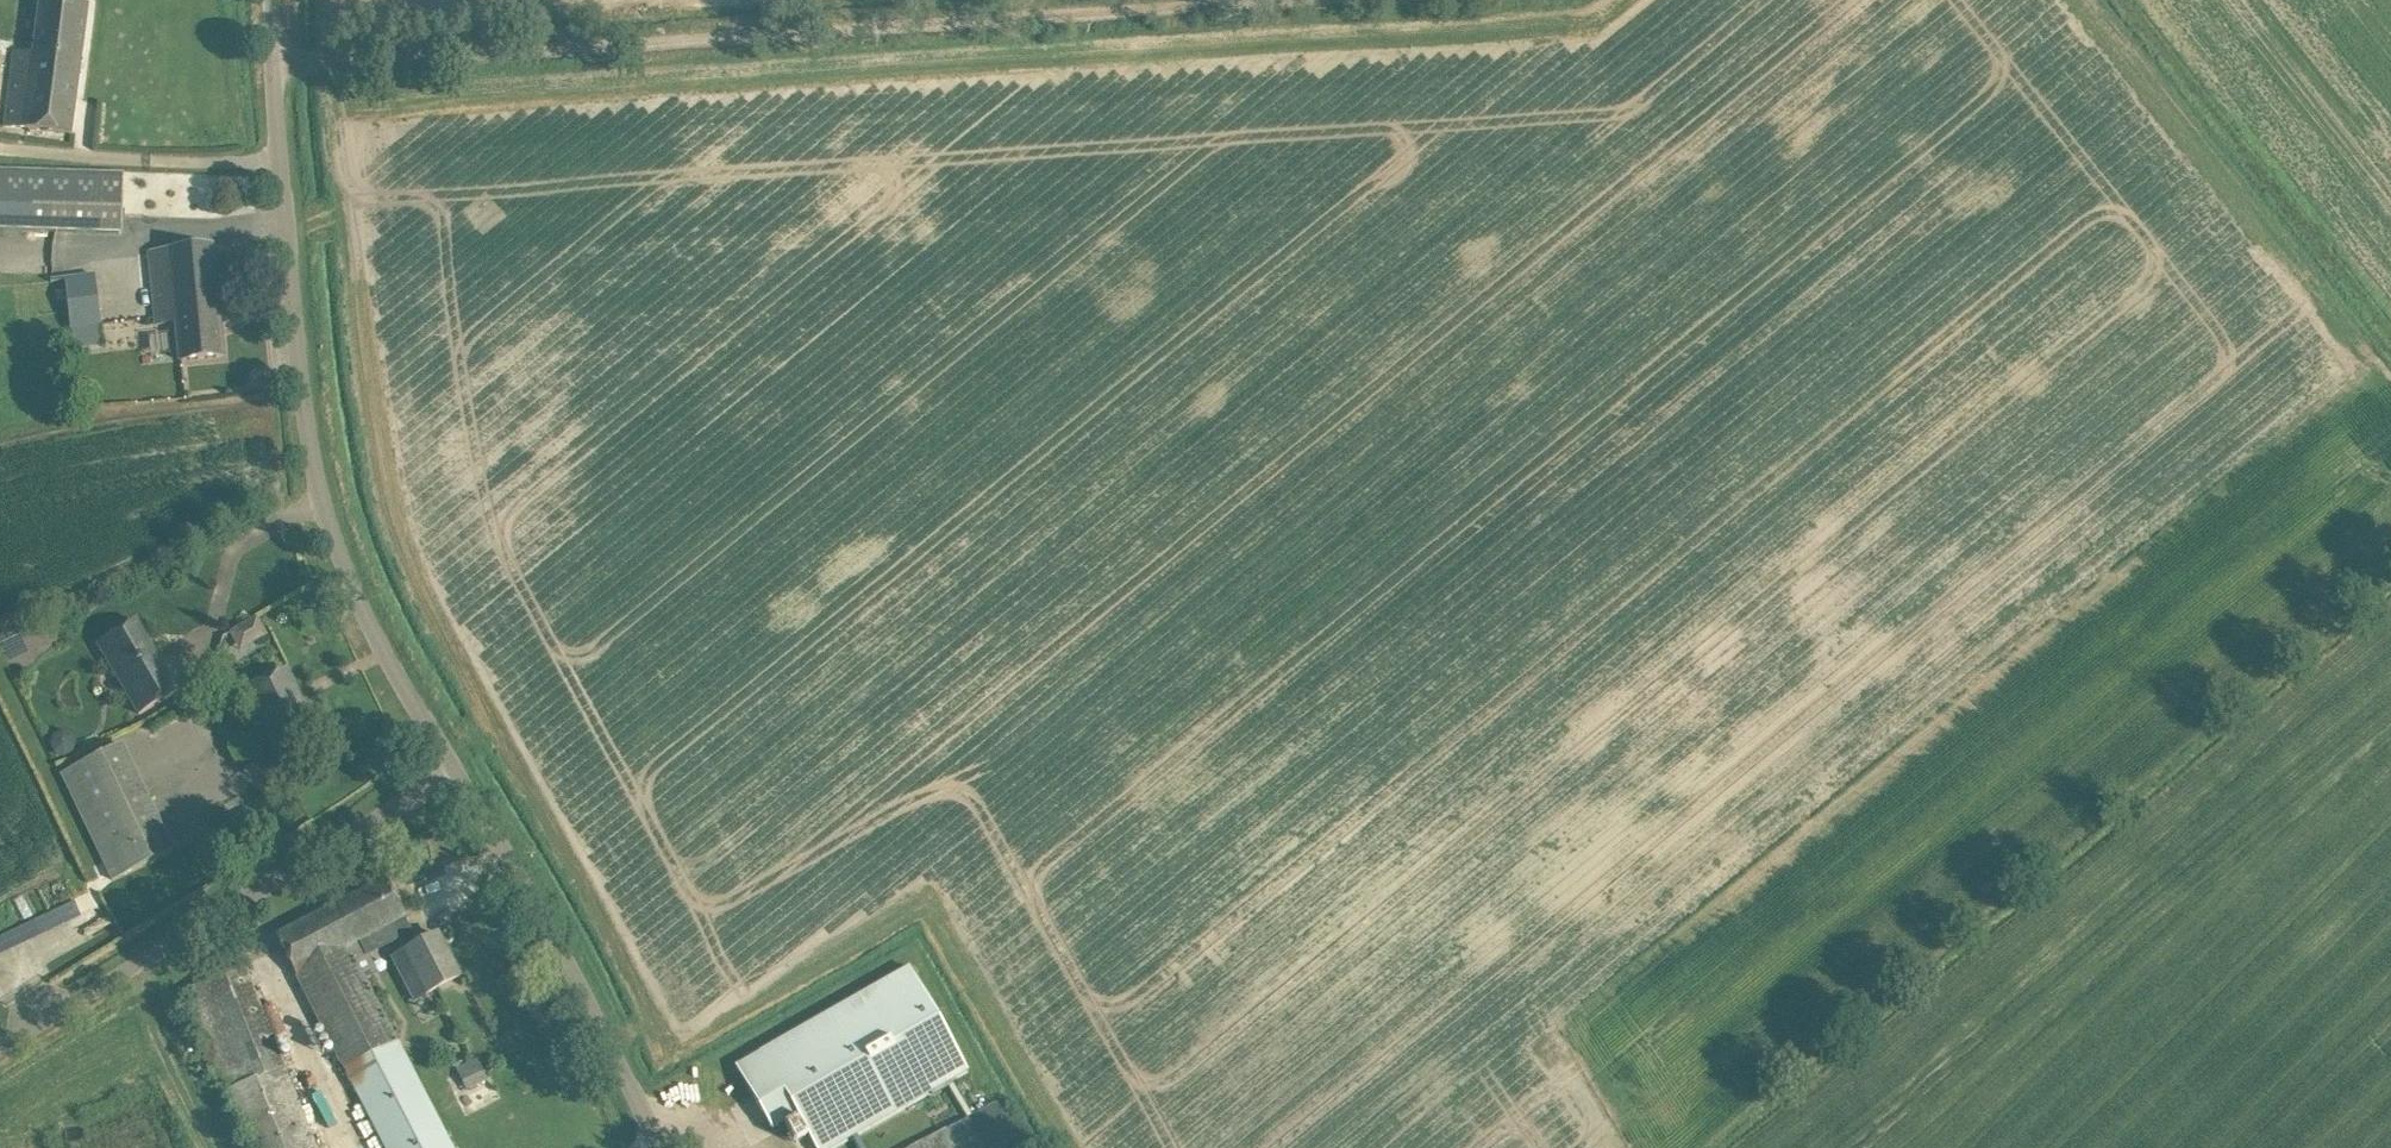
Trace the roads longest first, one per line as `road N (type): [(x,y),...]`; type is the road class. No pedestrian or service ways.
road 1 (track): [(1314,0),(269,69)]
road 2 (unclassified): [(462,770),(352,575),(324,502),(269,69)]
road 3 (unclassified): [(0,1046),(462,770)]
road 4 (unclassified): [(668,1147),(462,770)]

